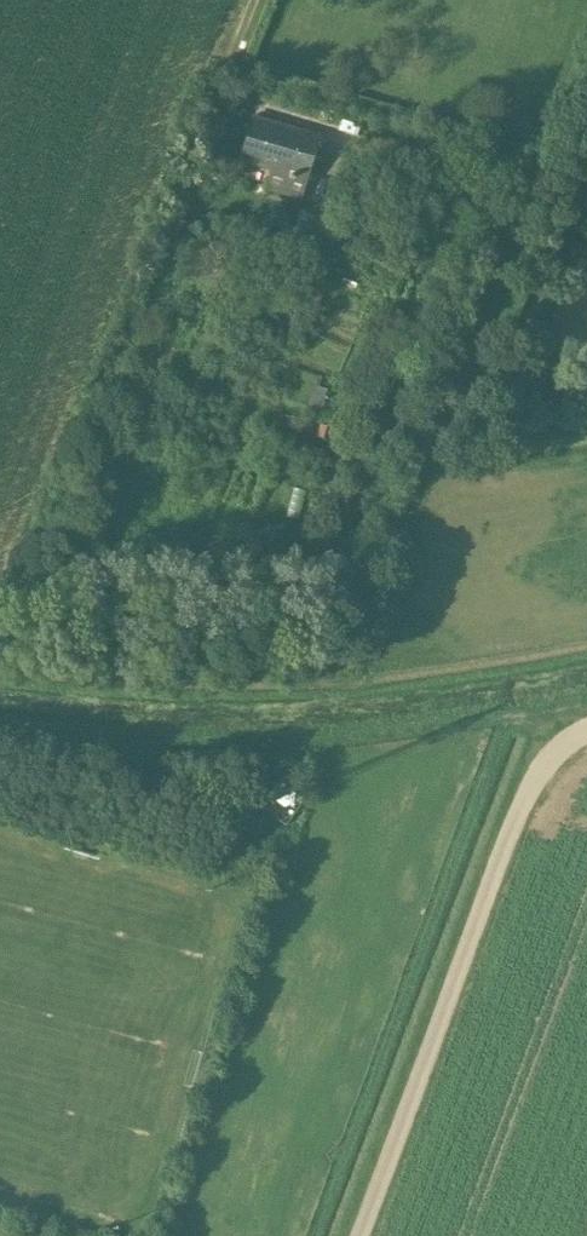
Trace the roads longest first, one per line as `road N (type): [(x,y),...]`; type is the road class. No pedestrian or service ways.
road 1 (track): [(360,1235),(534,777),(586,732)]

